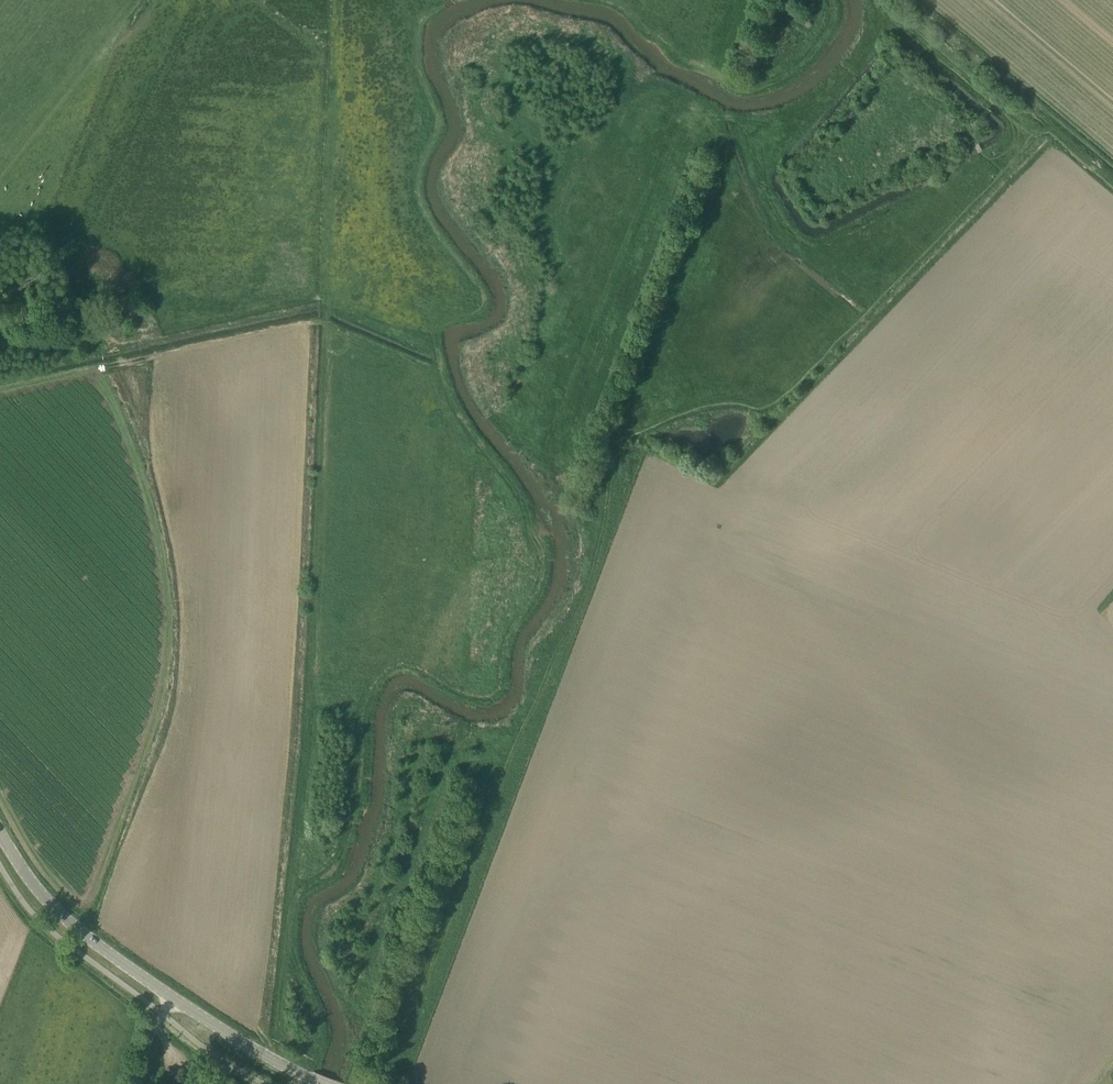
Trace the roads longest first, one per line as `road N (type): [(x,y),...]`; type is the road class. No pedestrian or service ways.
road 1 (tertiary): [(328,1083),(170,995),(49,905),(0,836)]

